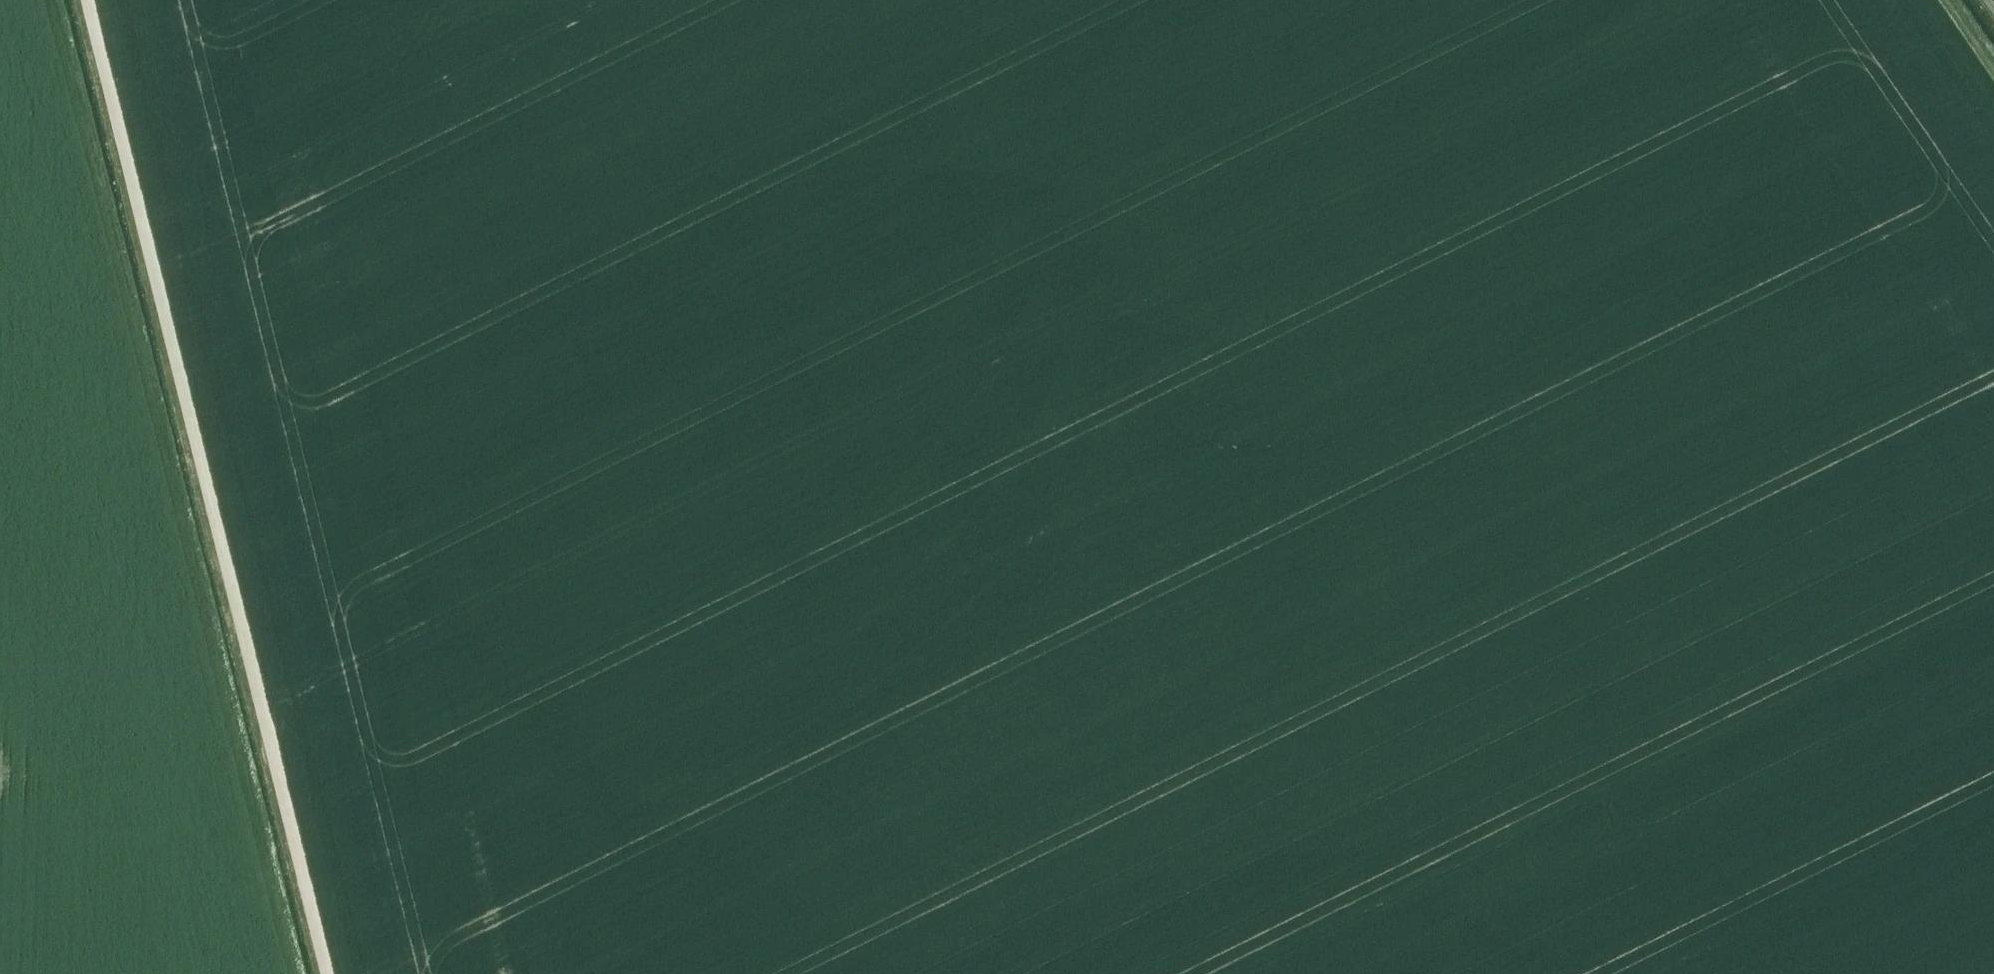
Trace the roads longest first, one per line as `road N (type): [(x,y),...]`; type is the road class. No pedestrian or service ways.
road 1 (unclassified): [(322,973),(86,0)]

